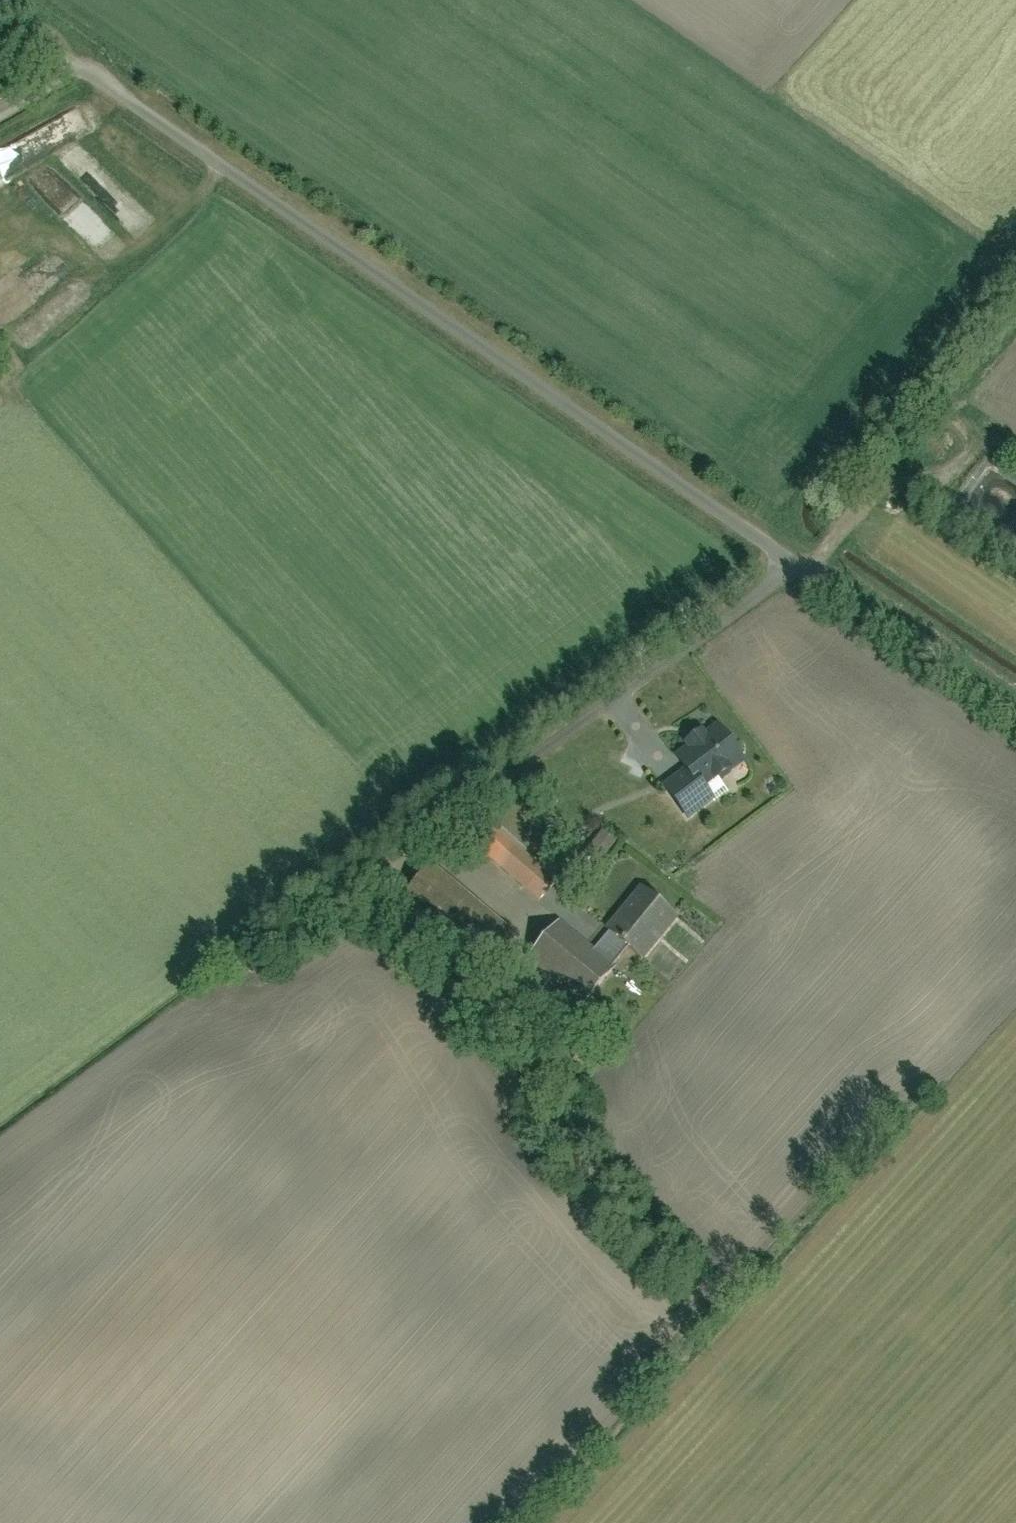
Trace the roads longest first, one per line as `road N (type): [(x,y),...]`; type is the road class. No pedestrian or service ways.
road 1 (residential): [(0,14),(1015,717)]

